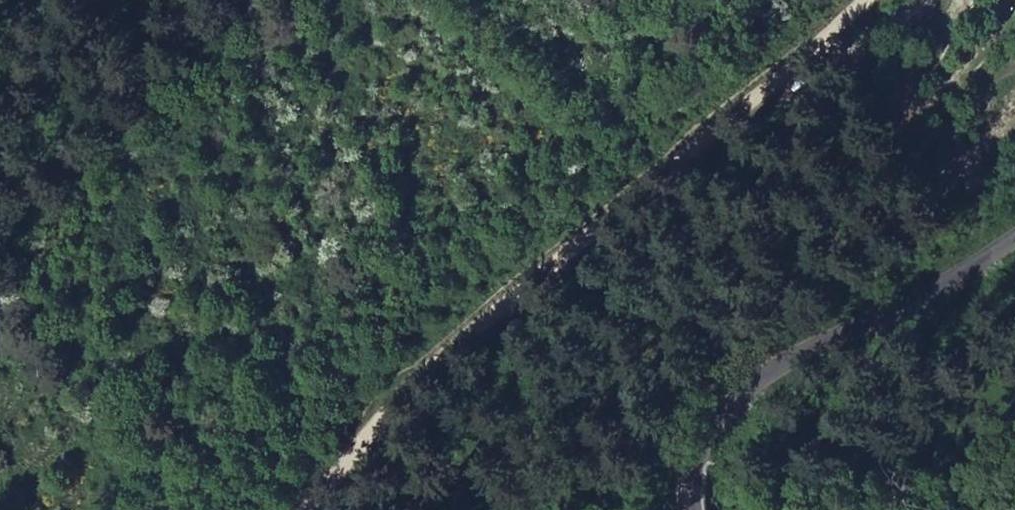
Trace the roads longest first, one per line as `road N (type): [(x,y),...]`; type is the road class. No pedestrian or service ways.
road 1 (unclassified): [(853,0),(341,462),(302,509)]
road 2 (secondary): [(1014,238),(749,386),(711,423),(696,456),(698,509)]

